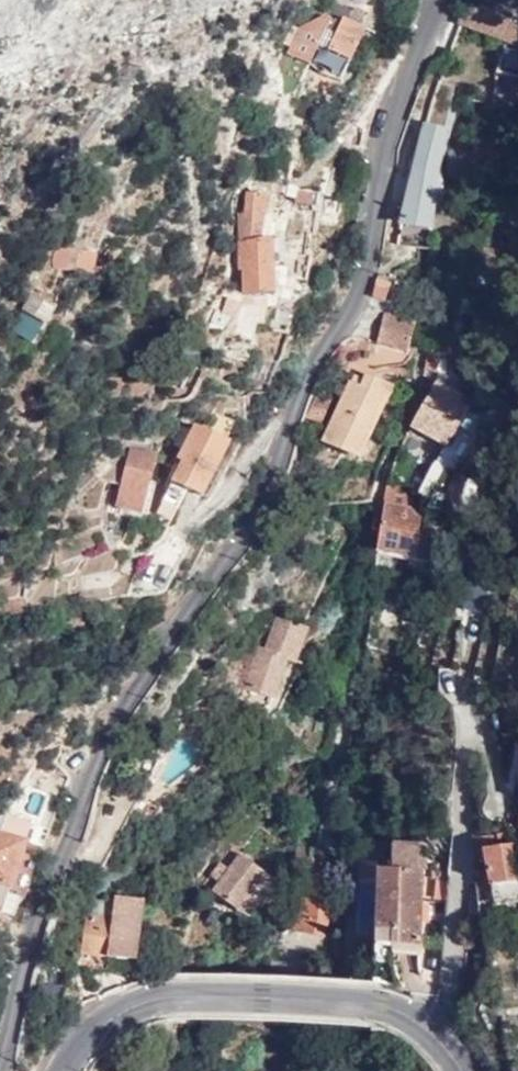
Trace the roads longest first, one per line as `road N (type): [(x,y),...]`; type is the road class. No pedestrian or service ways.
road 1 (unclassified): [(440,0),(384,148),(355,311),(303,391),(268,498),(110,733),(38,900),(0,1058)]
road 2 (residential): [(465,1070),(433,1028),(400,1014),(147,1002),(99,1030),(66,1070)]

